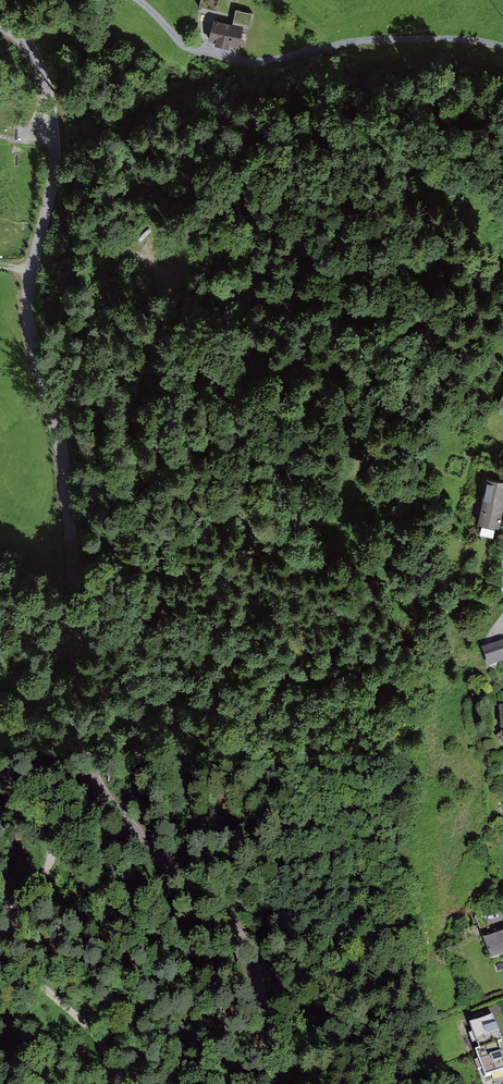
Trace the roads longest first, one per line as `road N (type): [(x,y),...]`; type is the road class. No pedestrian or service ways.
road 1 (unclassified): [(279,1083),(241,944),(101,790),(82,730),(61,448),(25,309),(56,133),(41,71),(0,27)]
road 2 (track): [(139,0),(186,49),(218,62),(406,39),(502,48)]
road 3 (track): [(0,745),(47,851),(42,879),(0,917)]
road 4 (track): [(0,942),(107,1051),(110,1083)]
road 5 (track): [(129,280),(125,262),(78,256),(31,269),(0,266)]

